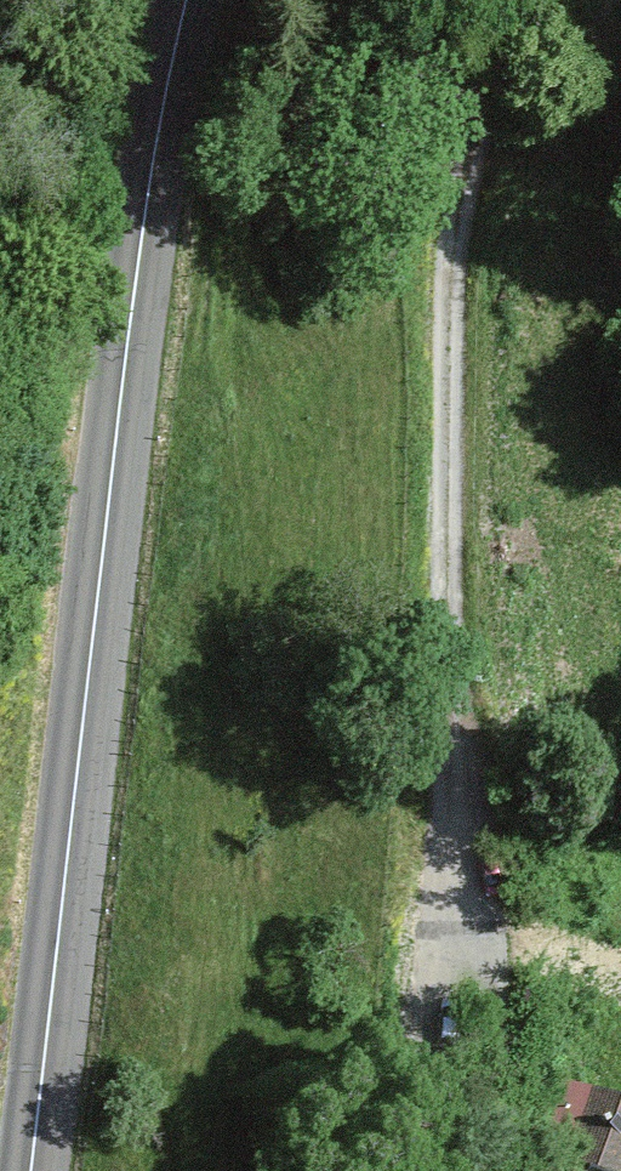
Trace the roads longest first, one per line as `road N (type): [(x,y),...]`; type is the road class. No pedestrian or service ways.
road 1 (primary): [(188,0),(135,300),(29,1170)]
road 2 (track): [(543,0),(487,126),(460,283),(445,689)]
road 3 (track): [(445,689),(491,805),(497,1035),(490,1170)]
road 4 (track): [(445,689),(414,1091),(391,1170)]

